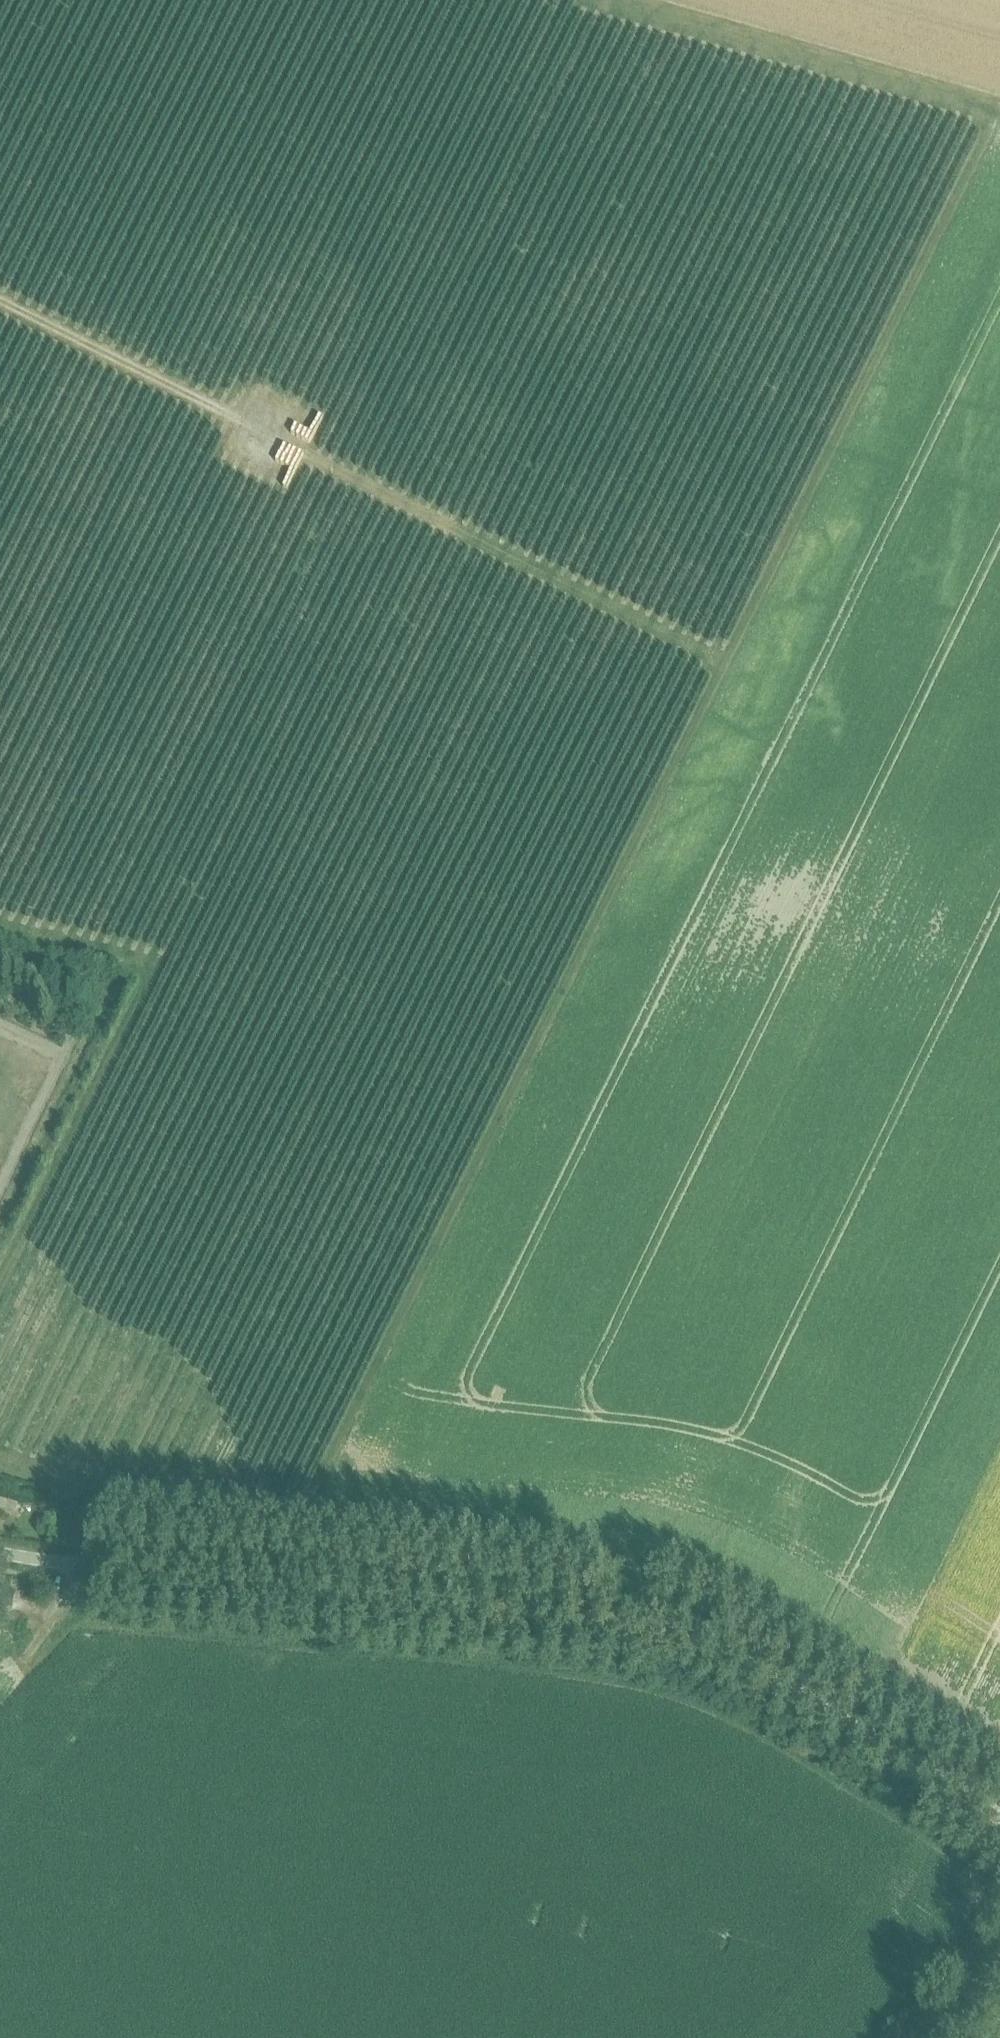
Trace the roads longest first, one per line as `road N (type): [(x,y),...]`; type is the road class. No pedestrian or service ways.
road 1 (unclassified): [(999,1817),(710,1649),(648,1625),(0,1554)]

